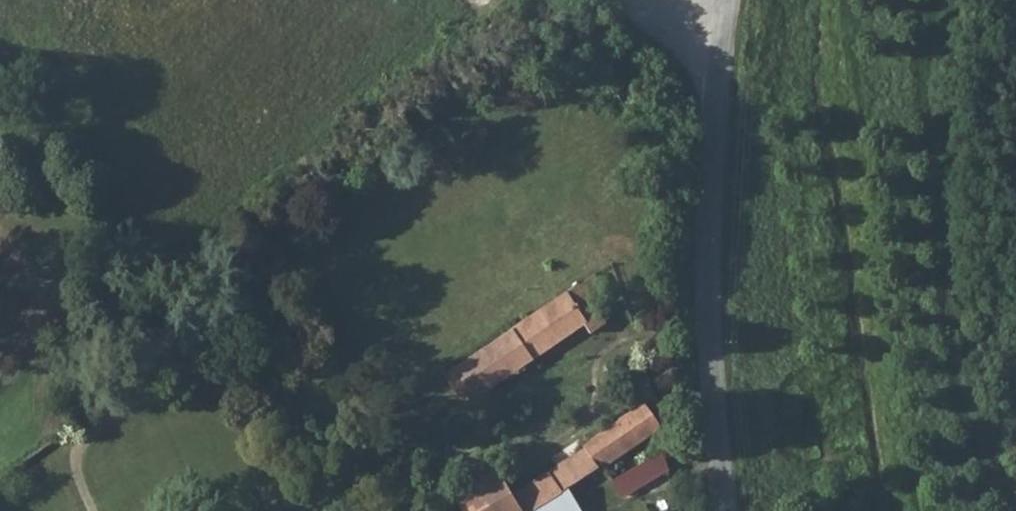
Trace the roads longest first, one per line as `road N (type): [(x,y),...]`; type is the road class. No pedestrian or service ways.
road 1 (unclassified): [(723,510),(707,253),(729,0)]

